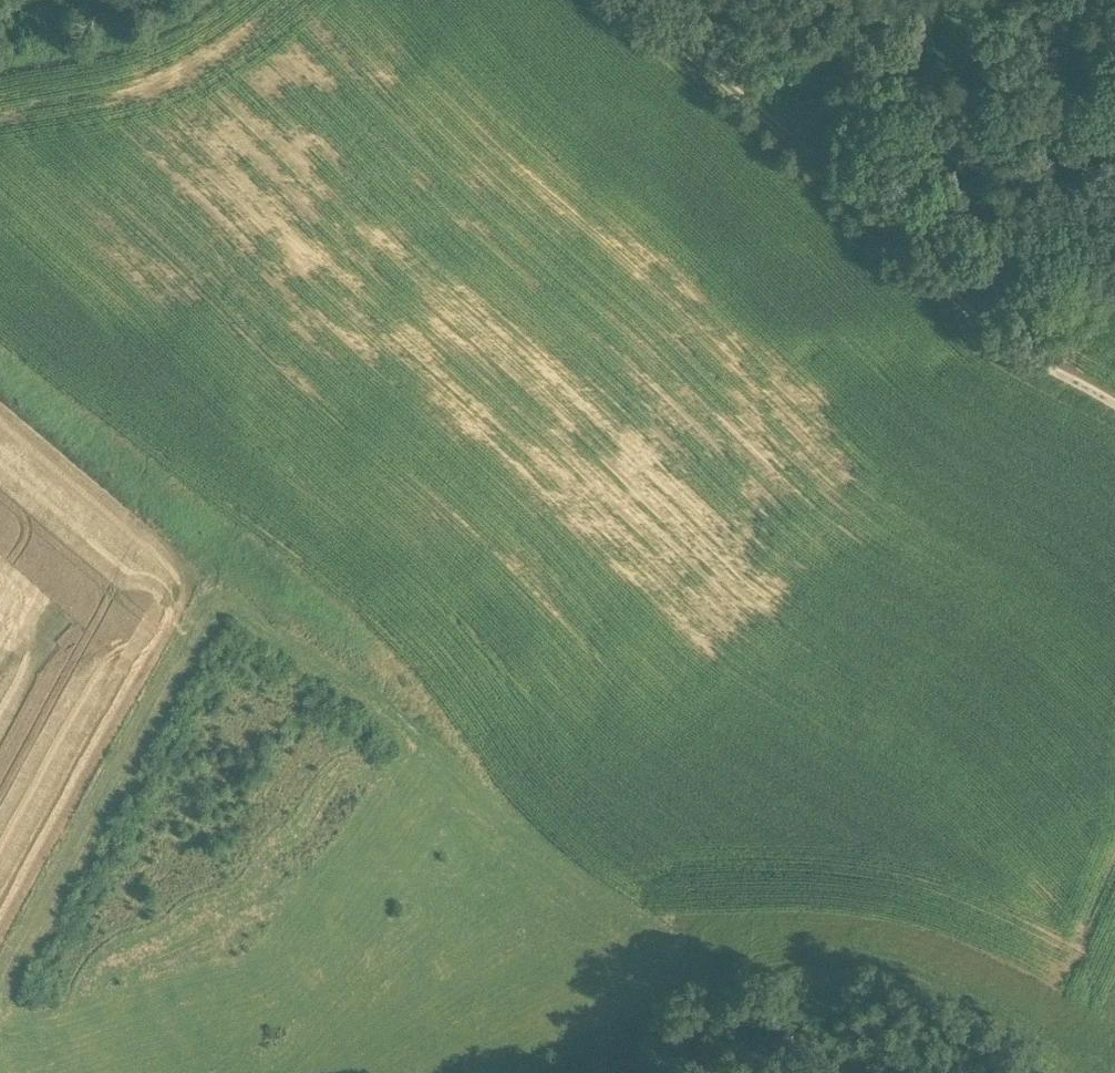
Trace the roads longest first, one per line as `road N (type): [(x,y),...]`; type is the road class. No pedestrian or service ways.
road 1 (track): [(628,0),(839,187),(966,313),(1036,365),(1114,406)]
road 2 (track): [(972,317),(1102,85)]

